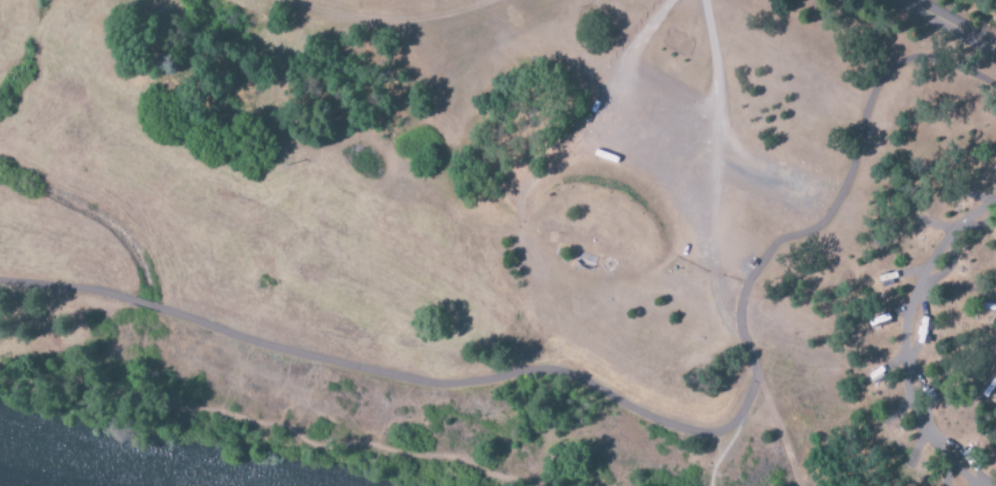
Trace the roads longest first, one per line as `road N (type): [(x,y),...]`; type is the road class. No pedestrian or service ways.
road 1 (residential): [(877,0),(995,58)]

